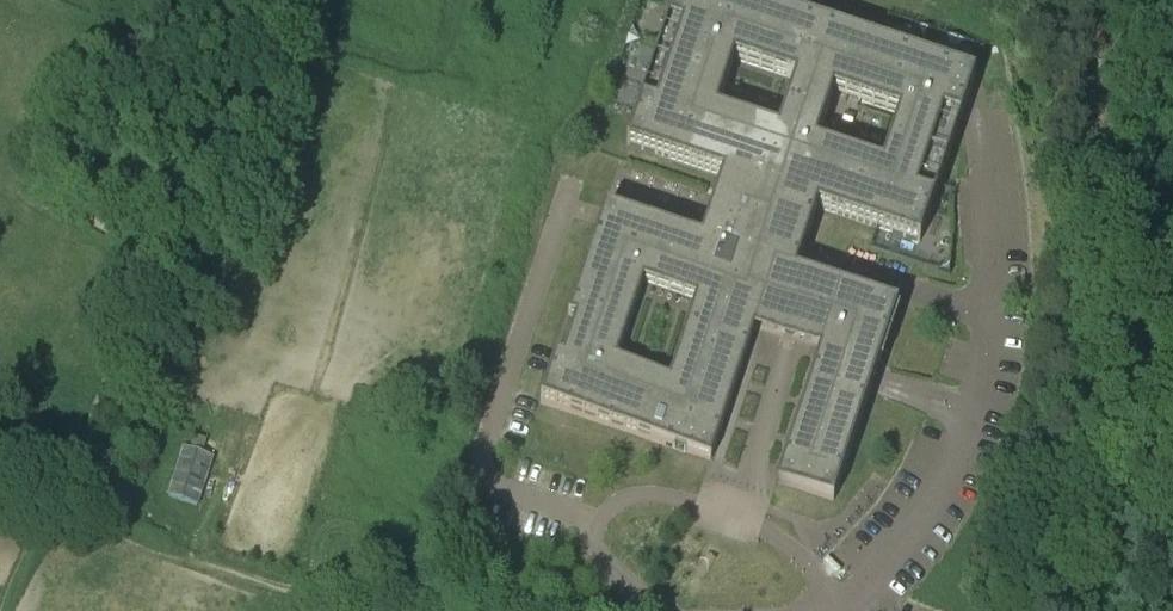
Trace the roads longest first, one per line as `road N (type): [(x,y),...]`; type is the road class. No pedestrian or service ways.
road 1 (track): [(1172,354),(1140,276),(1104,121),(1099,0)]
road 2 (track): [(57,502),(167,551),(377,610)]
road 3 (track): [(50,500),(1,610)]

